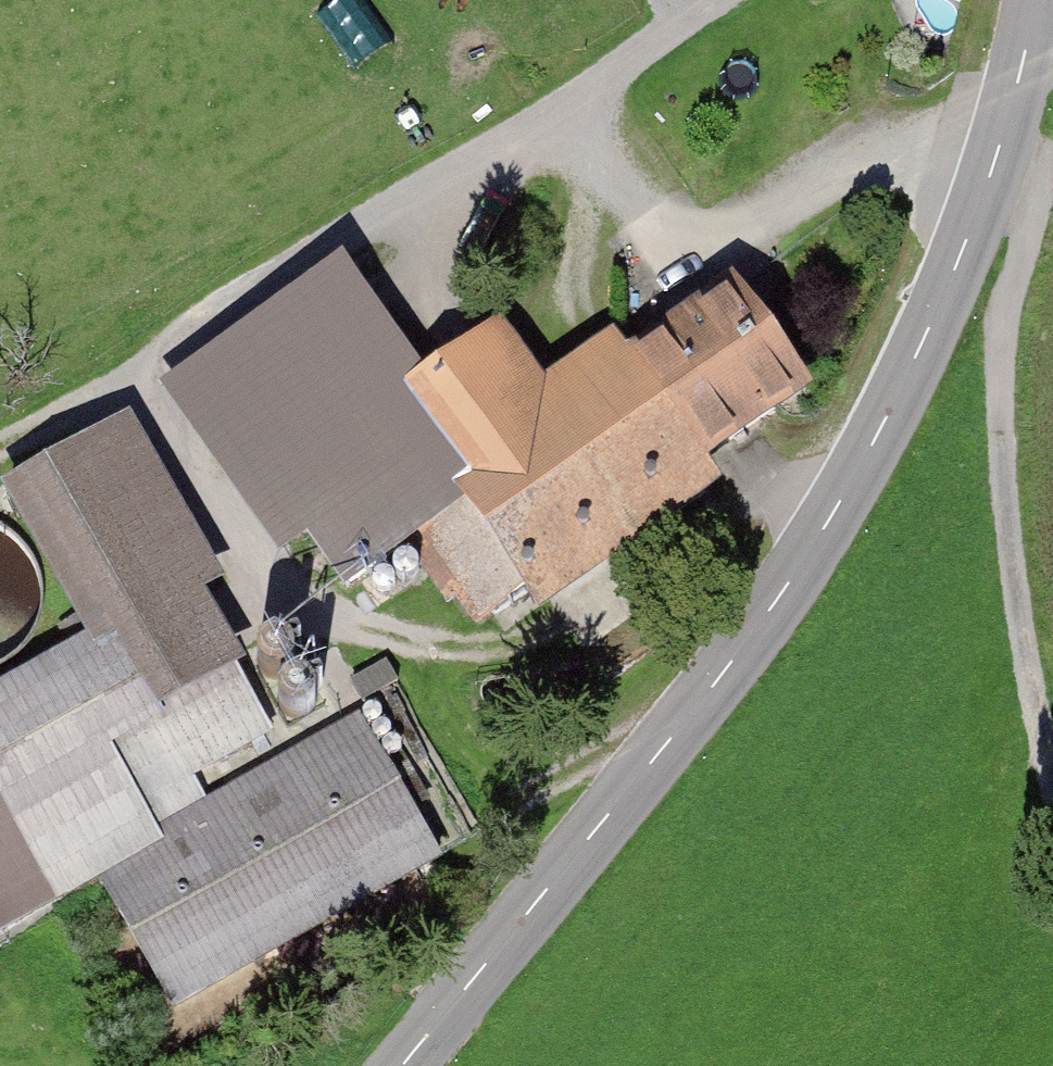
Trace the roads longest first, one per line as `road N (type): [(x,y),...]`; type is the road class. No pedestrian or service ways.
road 1 (tertiary): [(401,1065),(690,714),(839,501),(907,381),(960,256),(1035,0)]
road 2 (track): [(1052,758),(1026,663),(1001,484),(1017,83),(1052,65)]

